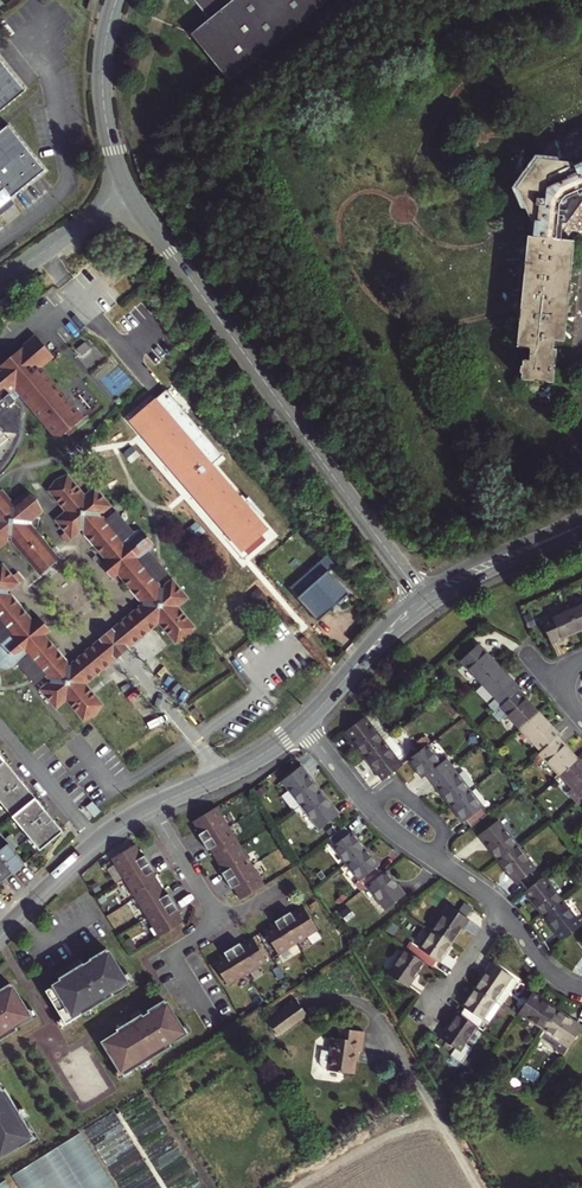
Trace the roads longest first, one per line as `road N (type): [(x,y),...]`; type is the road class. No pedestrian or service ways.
road 1 (unclassified): [(130,194),(425,601)]
road 2 (residential): [(303,724),(387,824),(503,908)]
road 3 (unclassified): [(117,0),(104,48),(104,105),(130,194)]
road 4 (tertiary): [(0,930),(96,840),(152,807)]
road 5 (tertiary): [(425,601),(581,525)]
road 6 (tertiary): [(152,807),(252,762),(303,724)]
road 7 (tertiary): [(303,724),(425,601)]
road 8 (unclassified): [(0,283),(130,194)]
road 9 (residential): [(222,922),(171,953),(213,1021)]
road 10 (residential): [(425,1023),(503,908)]
road 11 (residential): [(152,807),(222,922)]

